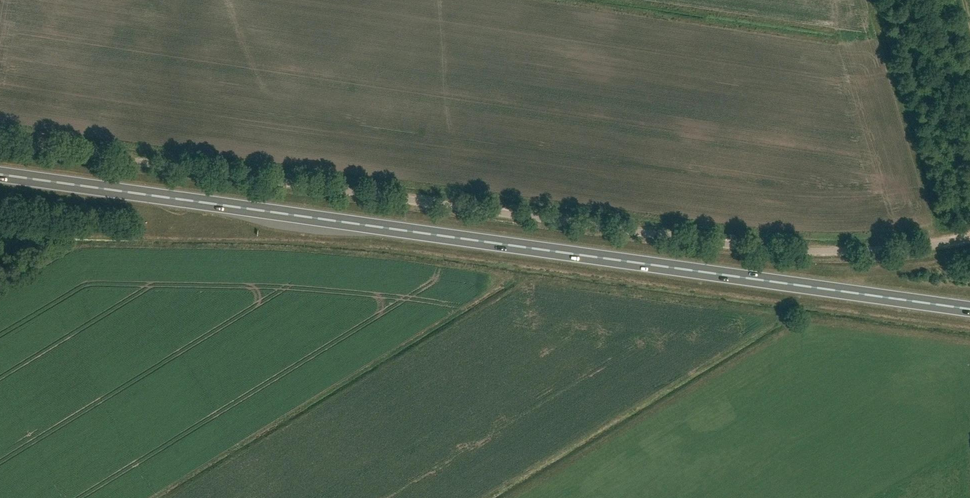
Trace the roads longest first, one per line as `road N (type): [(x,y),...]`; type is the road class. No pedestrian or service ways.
road 1 (trunk): [(969,309),(0,174)]
road 2 (unclassified): [(969,237),(827,255),(0,140)]

